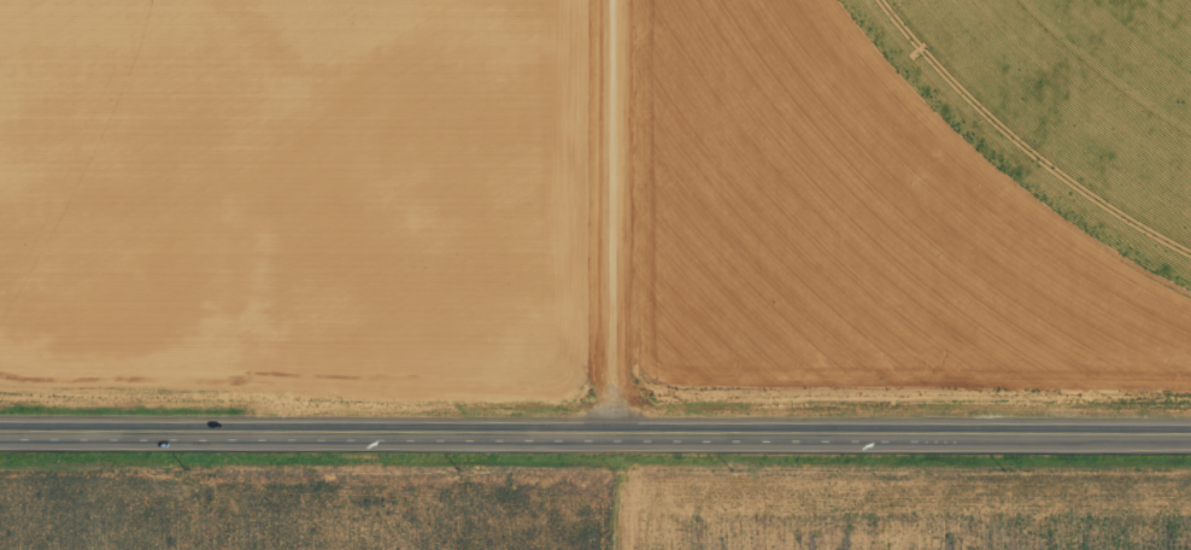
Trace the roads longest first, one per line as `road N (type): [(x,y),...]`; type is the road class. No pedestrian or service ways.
road 1 (primary): [(1190,437),(0,434)]
road 2 (residential): [(613,0),(616,437)]

